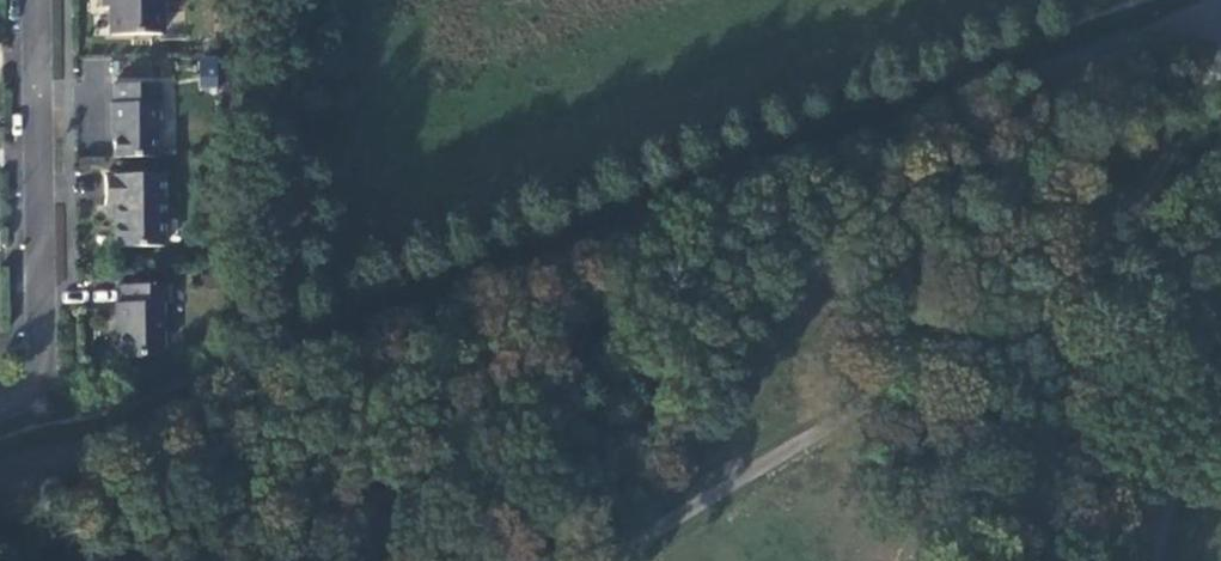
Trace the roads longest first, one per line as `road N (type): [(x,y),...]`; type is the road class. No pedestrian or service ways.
road 1 (unclassified): [(0,494),(1220,22)]
road 2 (residential): [(34,0),(35,387)]
road 3 (secondary): [(1220,232),(1140,560)]

